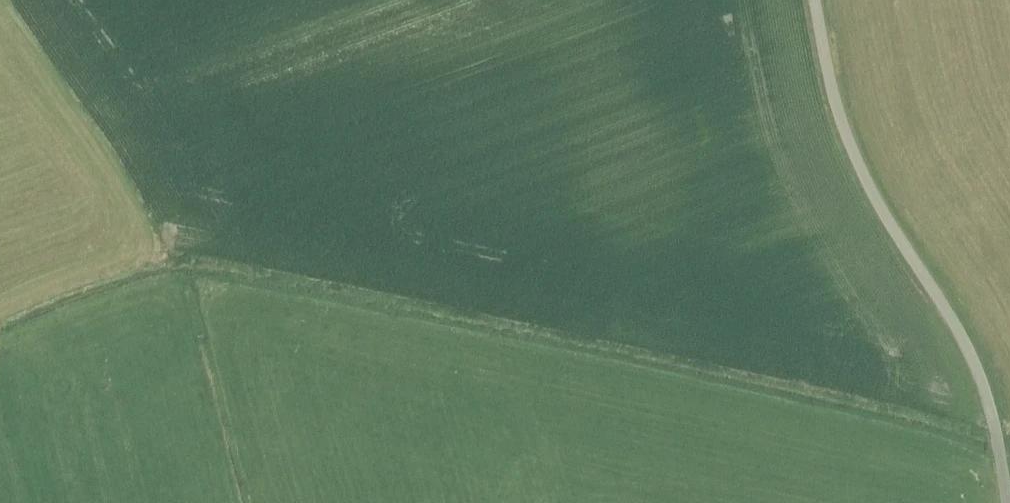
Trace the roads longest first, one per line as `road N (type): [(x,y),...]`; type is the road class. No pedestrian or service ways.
road 1 (unclassified): [(1006,502),(986,395),(854,151),(812,0)]

